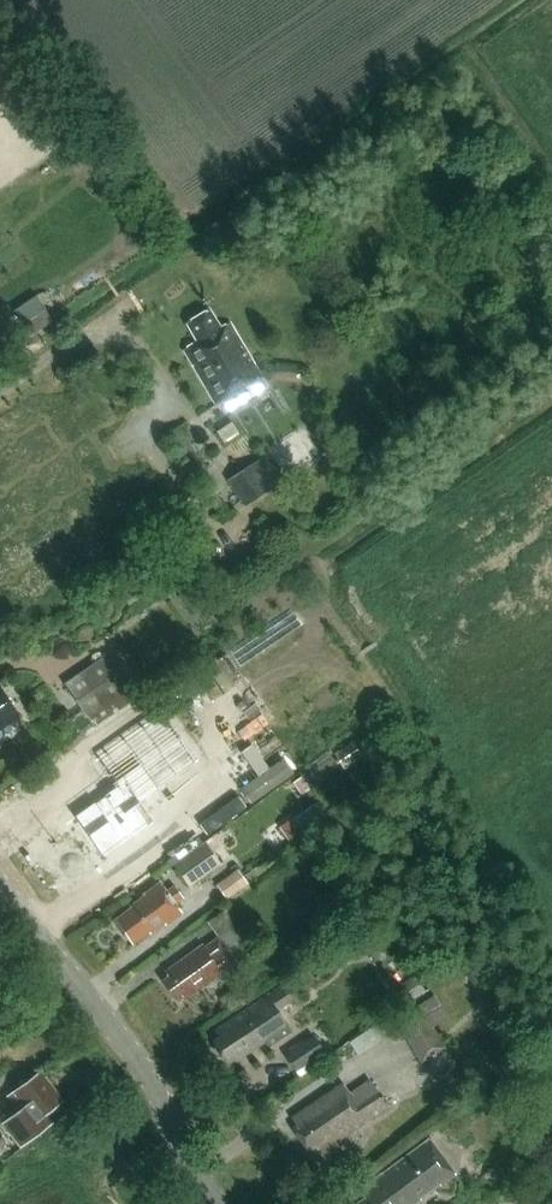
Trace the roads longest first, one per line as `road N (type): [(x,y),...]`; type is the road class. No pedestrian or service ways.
road 1 (tertiary): [(215,1203),(142,1069),(0,886)]
road 2 (track): [(0,389),(166,271)]

